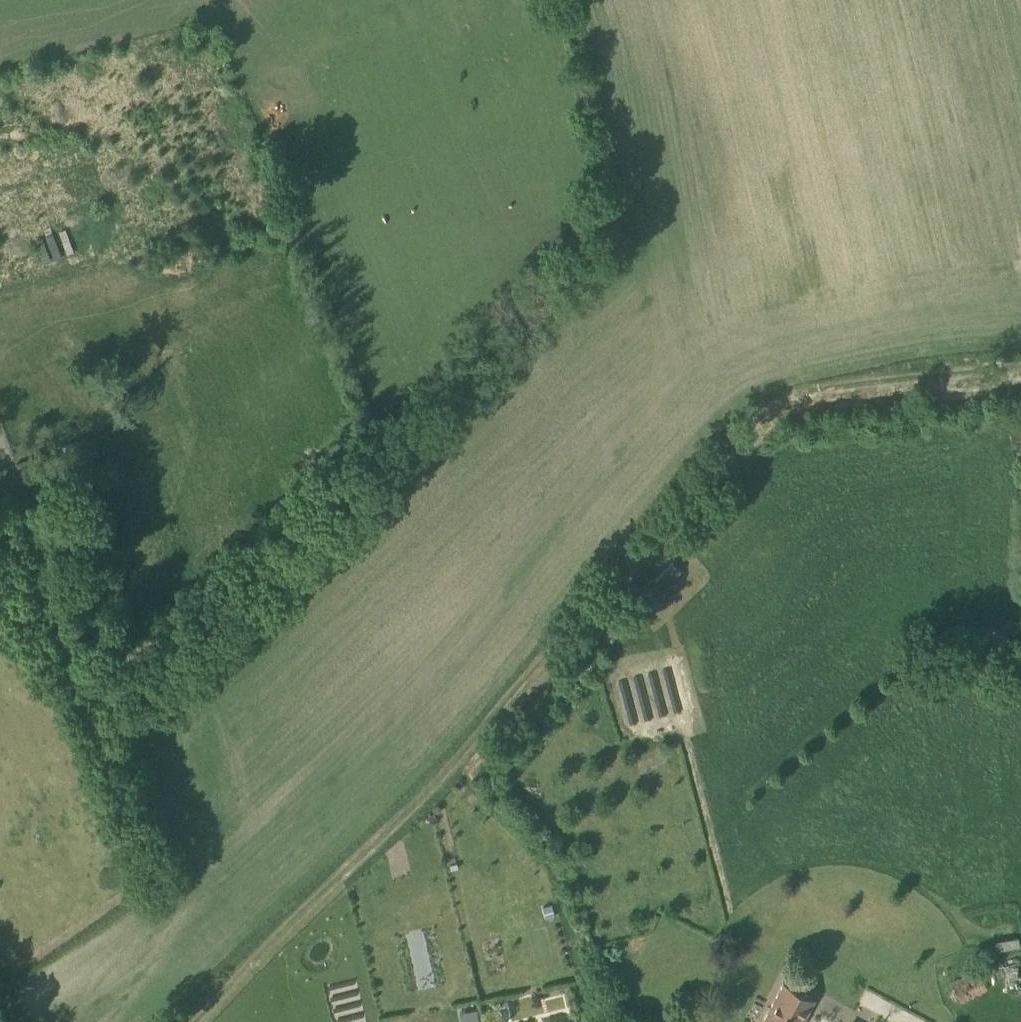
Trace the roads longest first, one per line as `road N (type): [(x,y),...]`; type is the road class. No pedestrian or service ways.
road 1 (track): [(186,1021),(470,751),(781,404),(824,393),(1020,380)]

